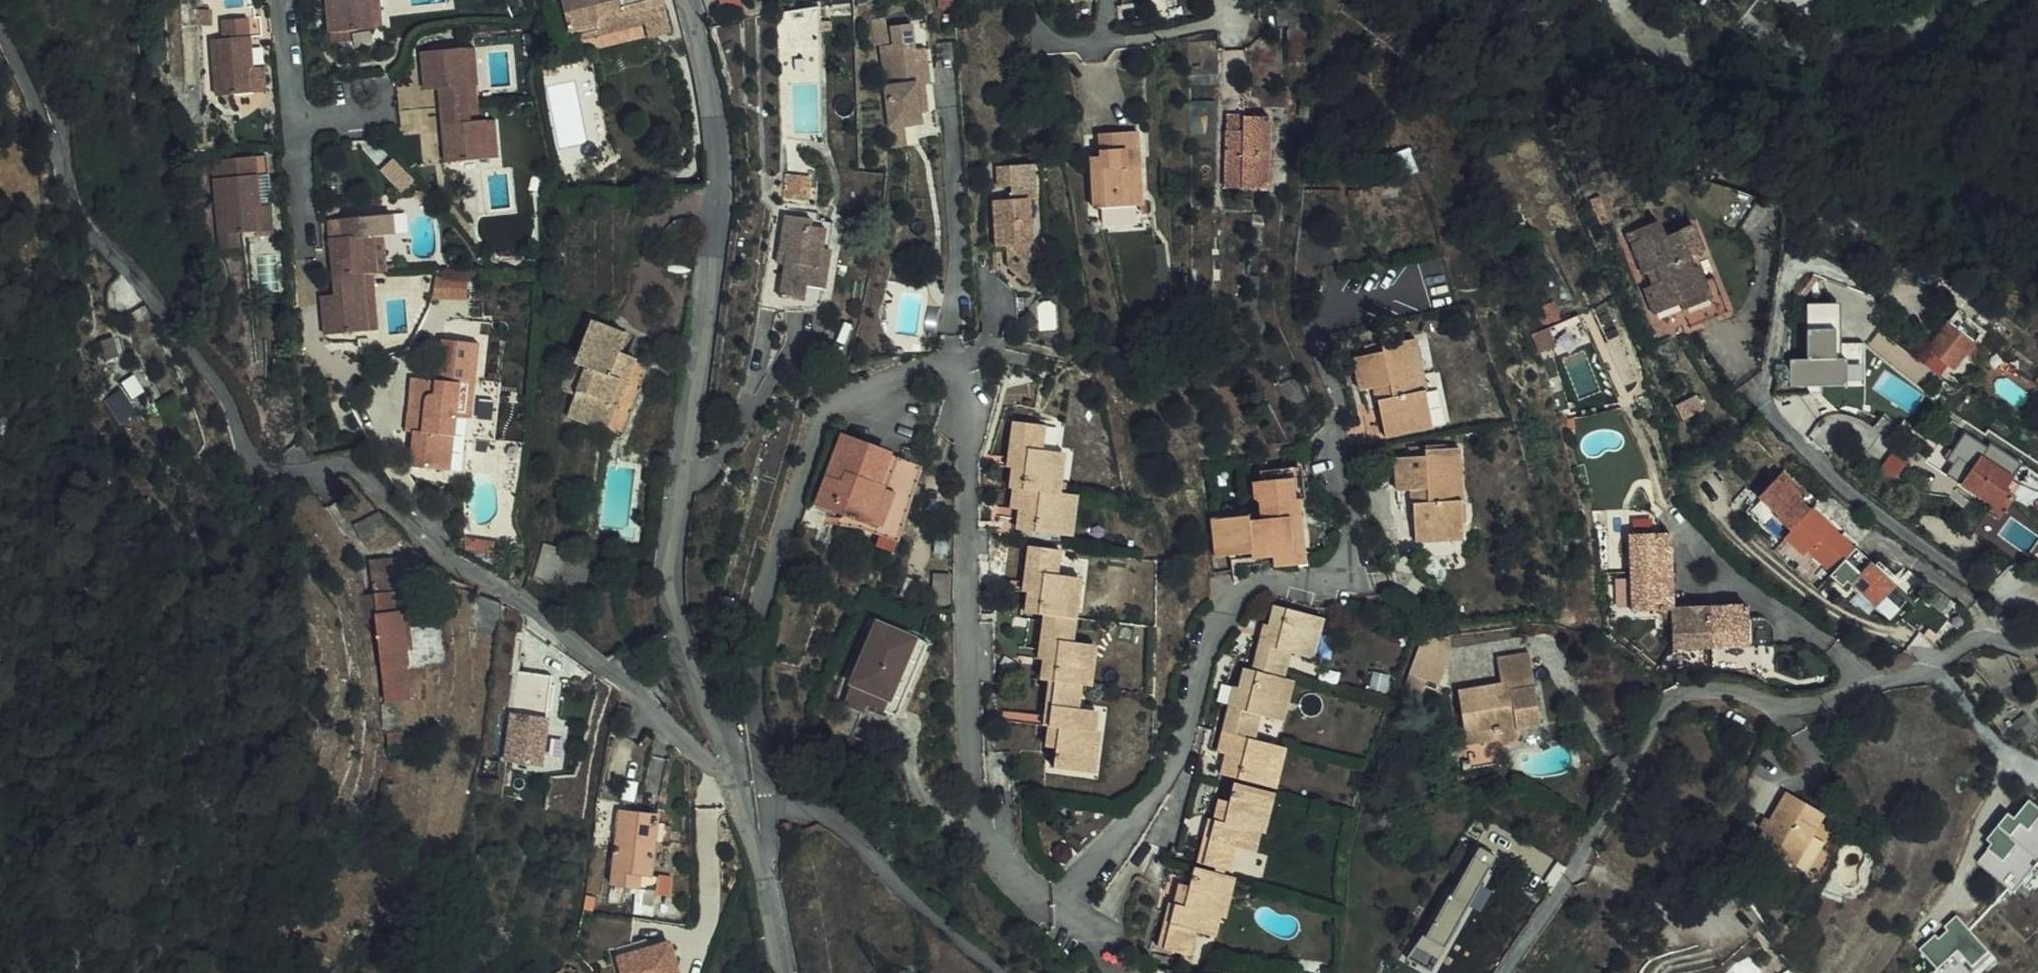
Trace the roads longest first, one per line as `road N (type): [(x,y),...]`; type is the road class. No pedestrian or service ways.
road 1 (residential): [(764,865),(673,607),(670,567),(722,181),(688,0)]
road 2 (unclassified): [(1866,685),(1815,705),(1774,708),(1695,693),(1670,700),(1570,873),(1500,972)]
road 3 (unclassified): [(991,972),(830,820),(793,804),(771,808),(764,865)]

